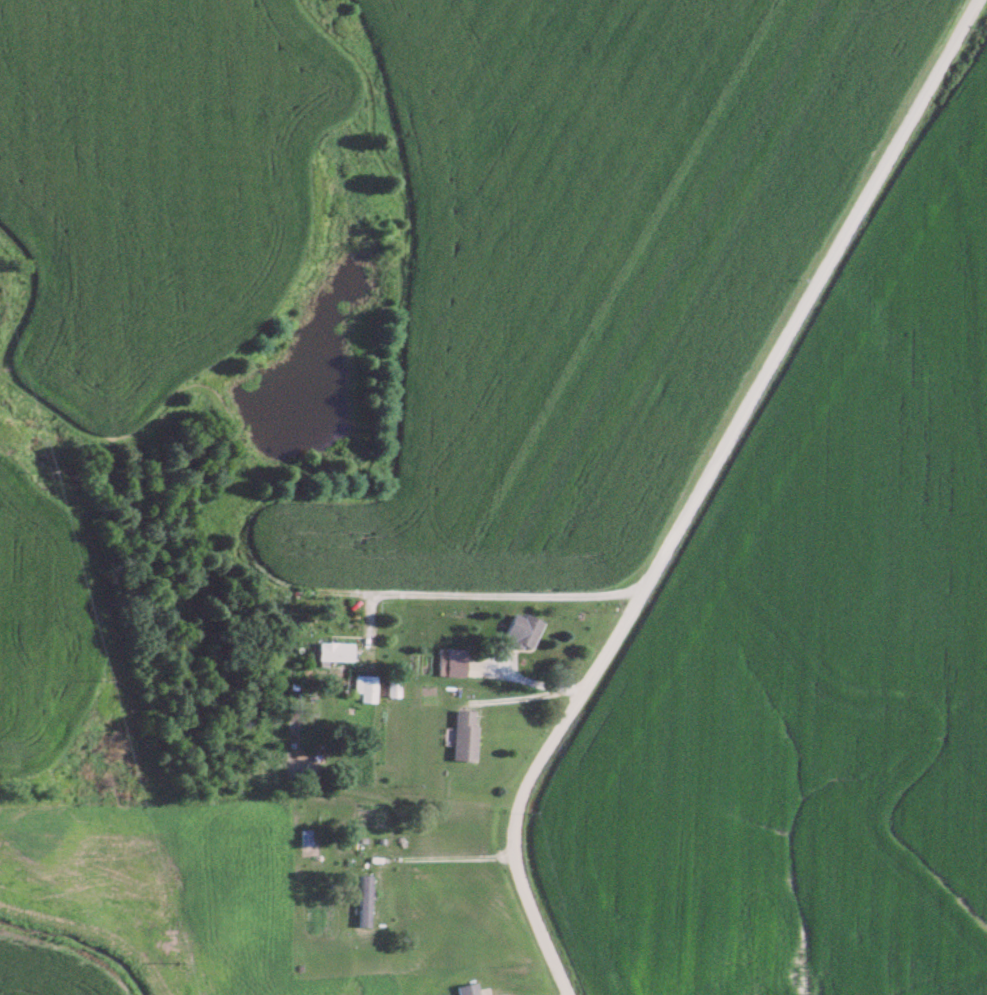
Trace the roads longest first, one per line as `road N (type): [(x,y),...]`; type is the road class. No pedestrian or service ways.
road 1 (residential): [(979,0),(514,809),(513,858),(573,994)]

